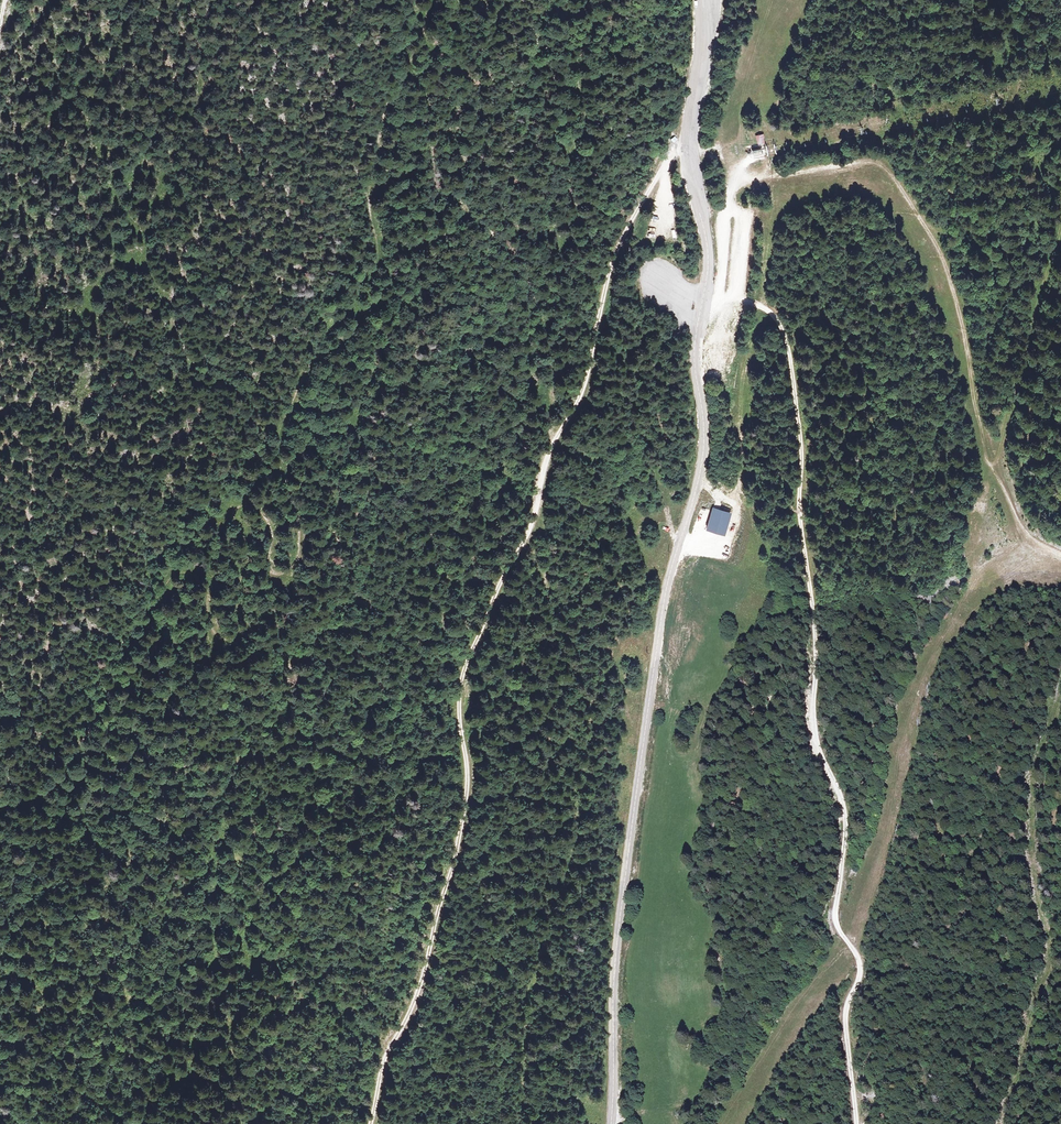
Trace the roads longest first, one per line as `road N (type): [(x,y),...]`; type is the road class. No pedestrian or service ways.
road 1 (track): [(0,807),(29,797),(62,769),(176,573),(204,581),(215,630),(226,636),(234,627),(242,555),(234,518),(241,507),(268,521),(270,568),(291,564),(298,544),(278,447),(312,371),(360,319),(380,262),(375,180),(388,114),(426,25),(425,0)]
road 2 (tertiary): [(612,1123),(626,877),(669,581),(704,456),(695,356),(709,248),(690,138),(704,0)]
road 3 (track): [(370,1123),(384,1054),(423,972),(456,853),(467,789),(461,711),(470,659),(534,519),(549,451),(583,388),(616,249),(671,154),(690,138)]
road 4 (track): [(728,292),(777,321),(794,375),(814,715),(844,811),(837,922),(860,969),(846,1030),(856,1123)]
road 5 (track): [(1053,552),(1030,539),(1016,517),(977,413),(943,257),(890,173),(873,162),(752,178),(733,192),(729,213)]
road 6 (track): [(549,451),(558,383),(541,332),(565,240),(574,72),(591,17),(582,0)]

